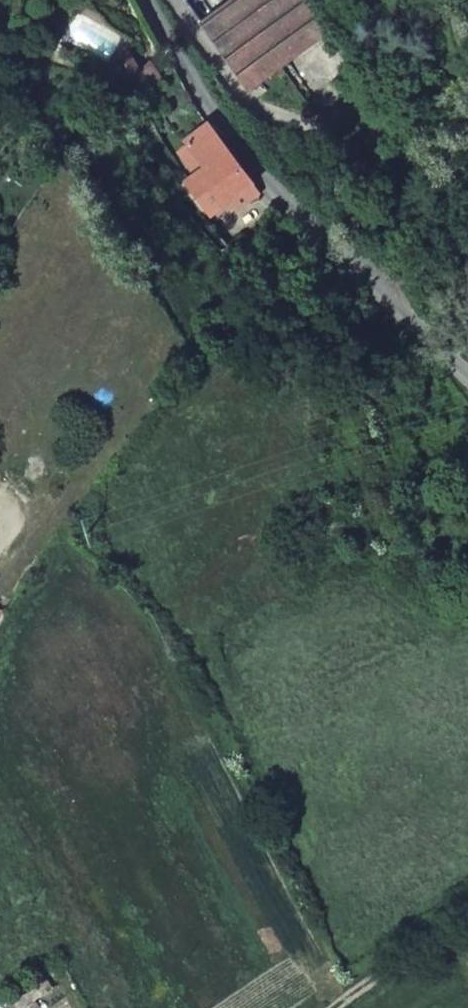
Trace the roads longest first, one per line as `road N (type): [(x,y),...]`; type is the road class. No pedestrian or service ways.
road 1 (residential): [(150,0),(208,110),(279,202),(467,382)]
road 2 (track): [(467,909),(330,1007)]

